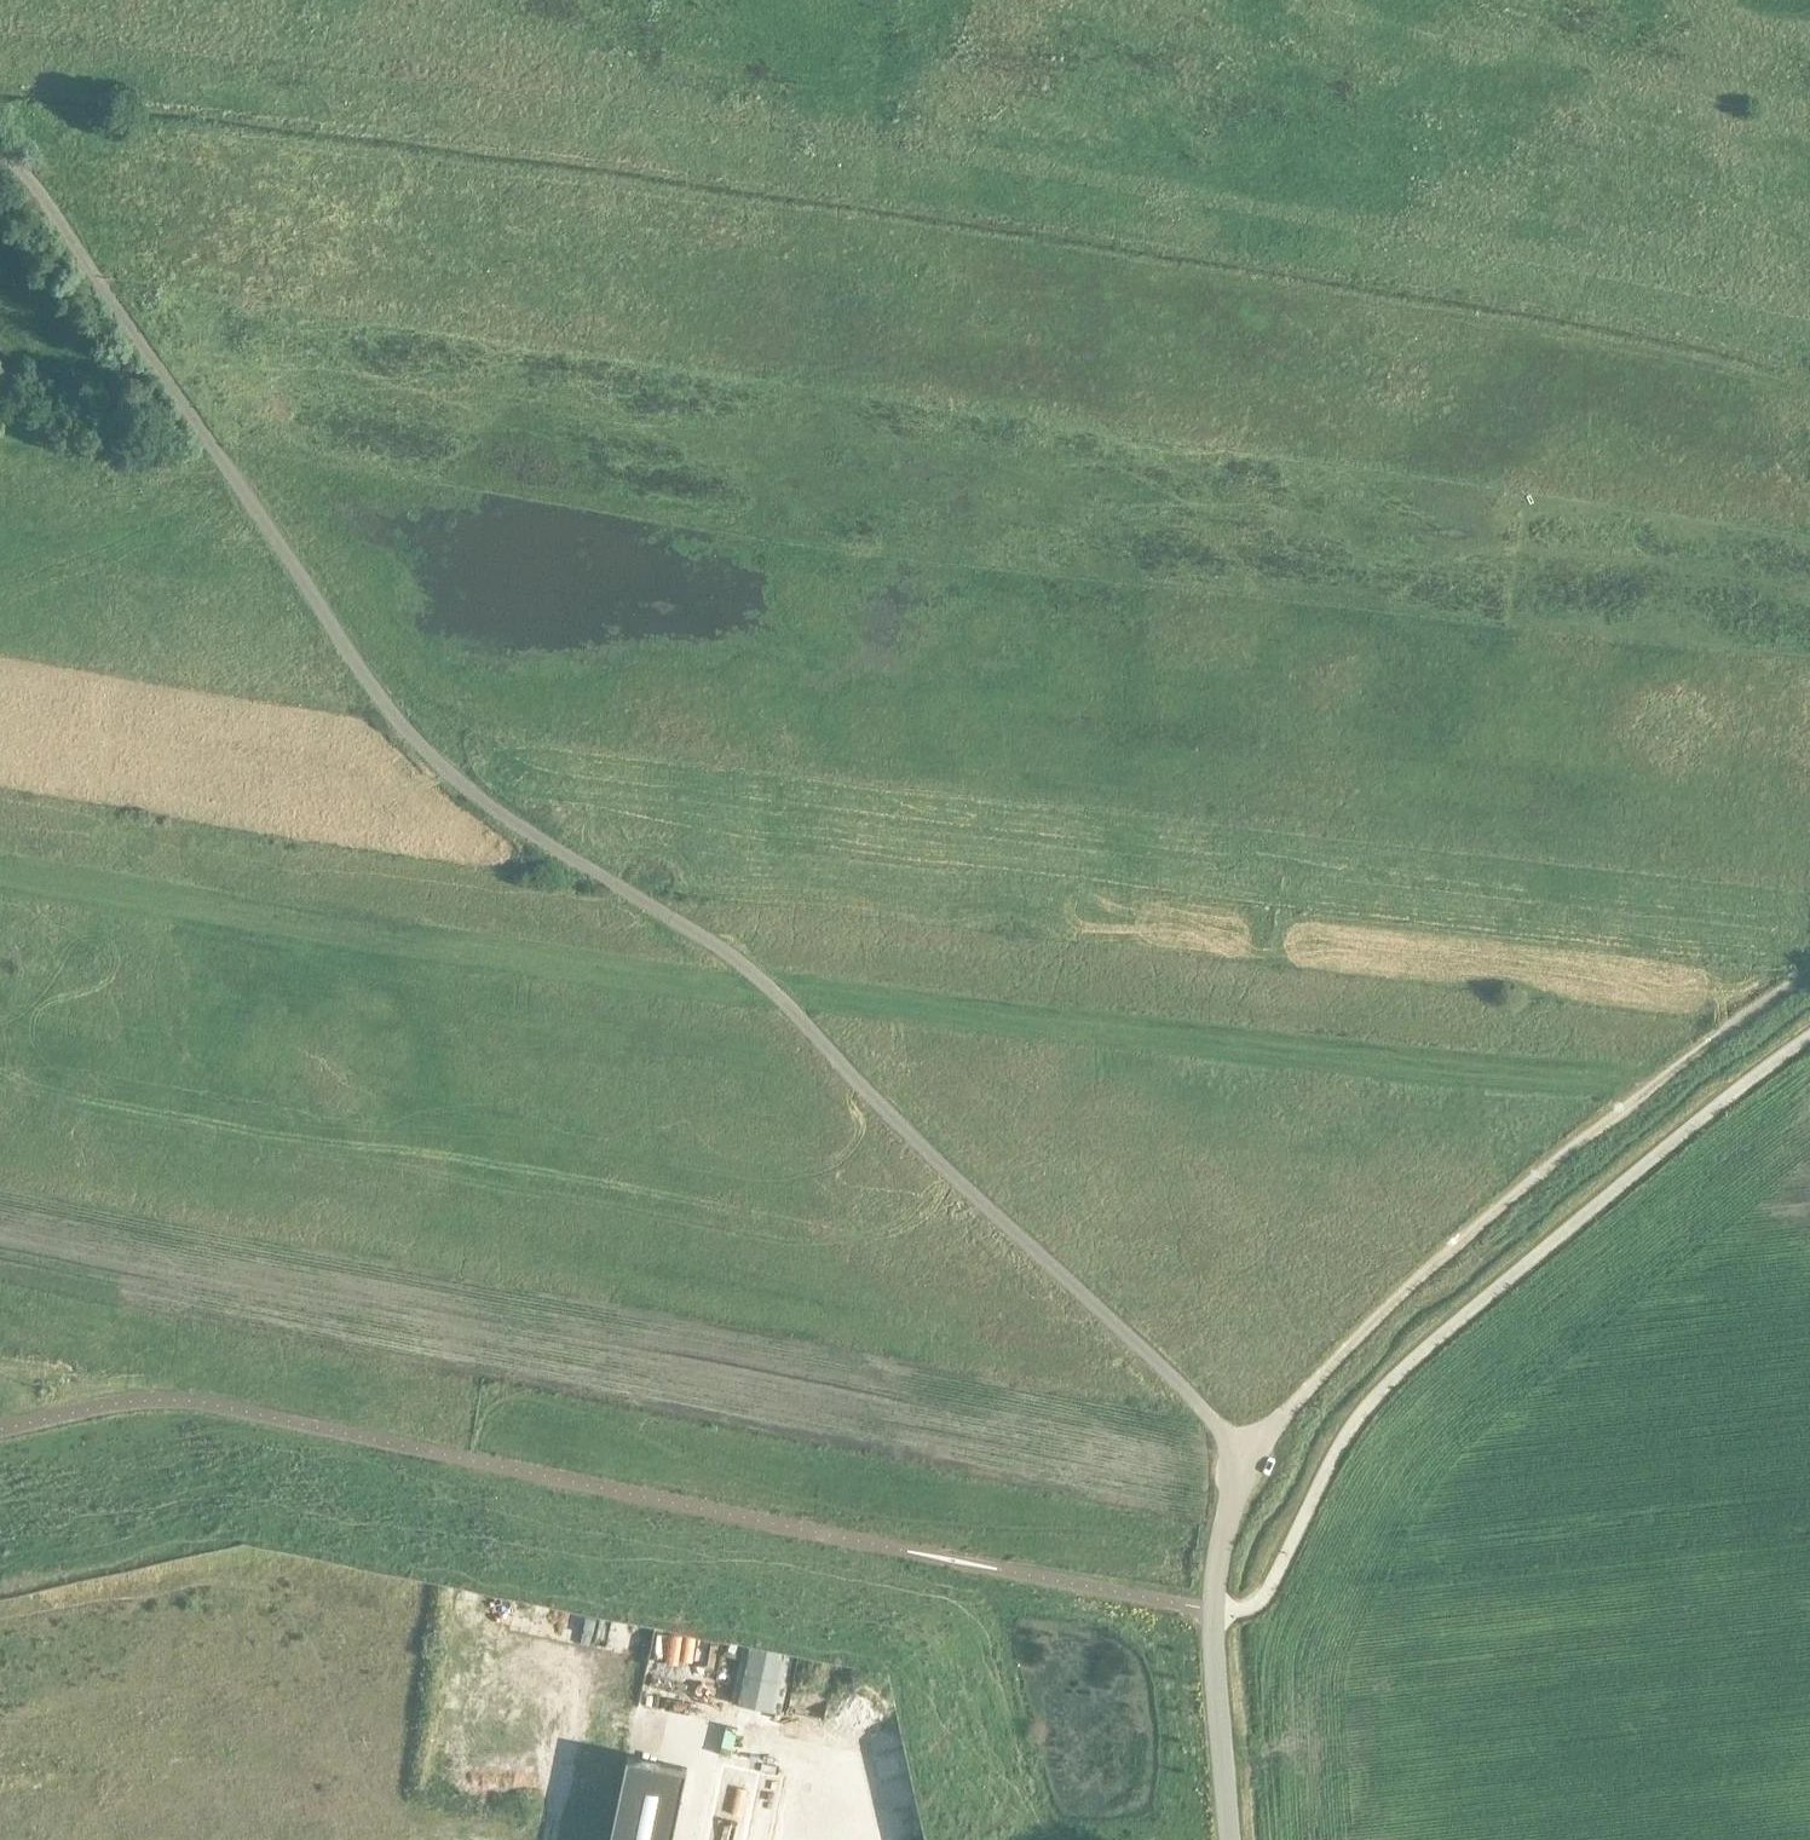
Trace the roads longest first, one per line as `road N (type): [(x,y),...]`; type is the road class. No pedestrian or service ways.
road 1 (unclassified): [(0,151),(28,181),(390,714),(430,758),(492,813),(757,982),(876,1107),(1191,1400),(1246,1463)]
road 2 (track): [(1276,1424),(1363,1329),(1525,1183),(1809,971)]
road 3 (unclassified): [(1230,1839),(1212,1611),(1226,1519),(1246,1463)]

